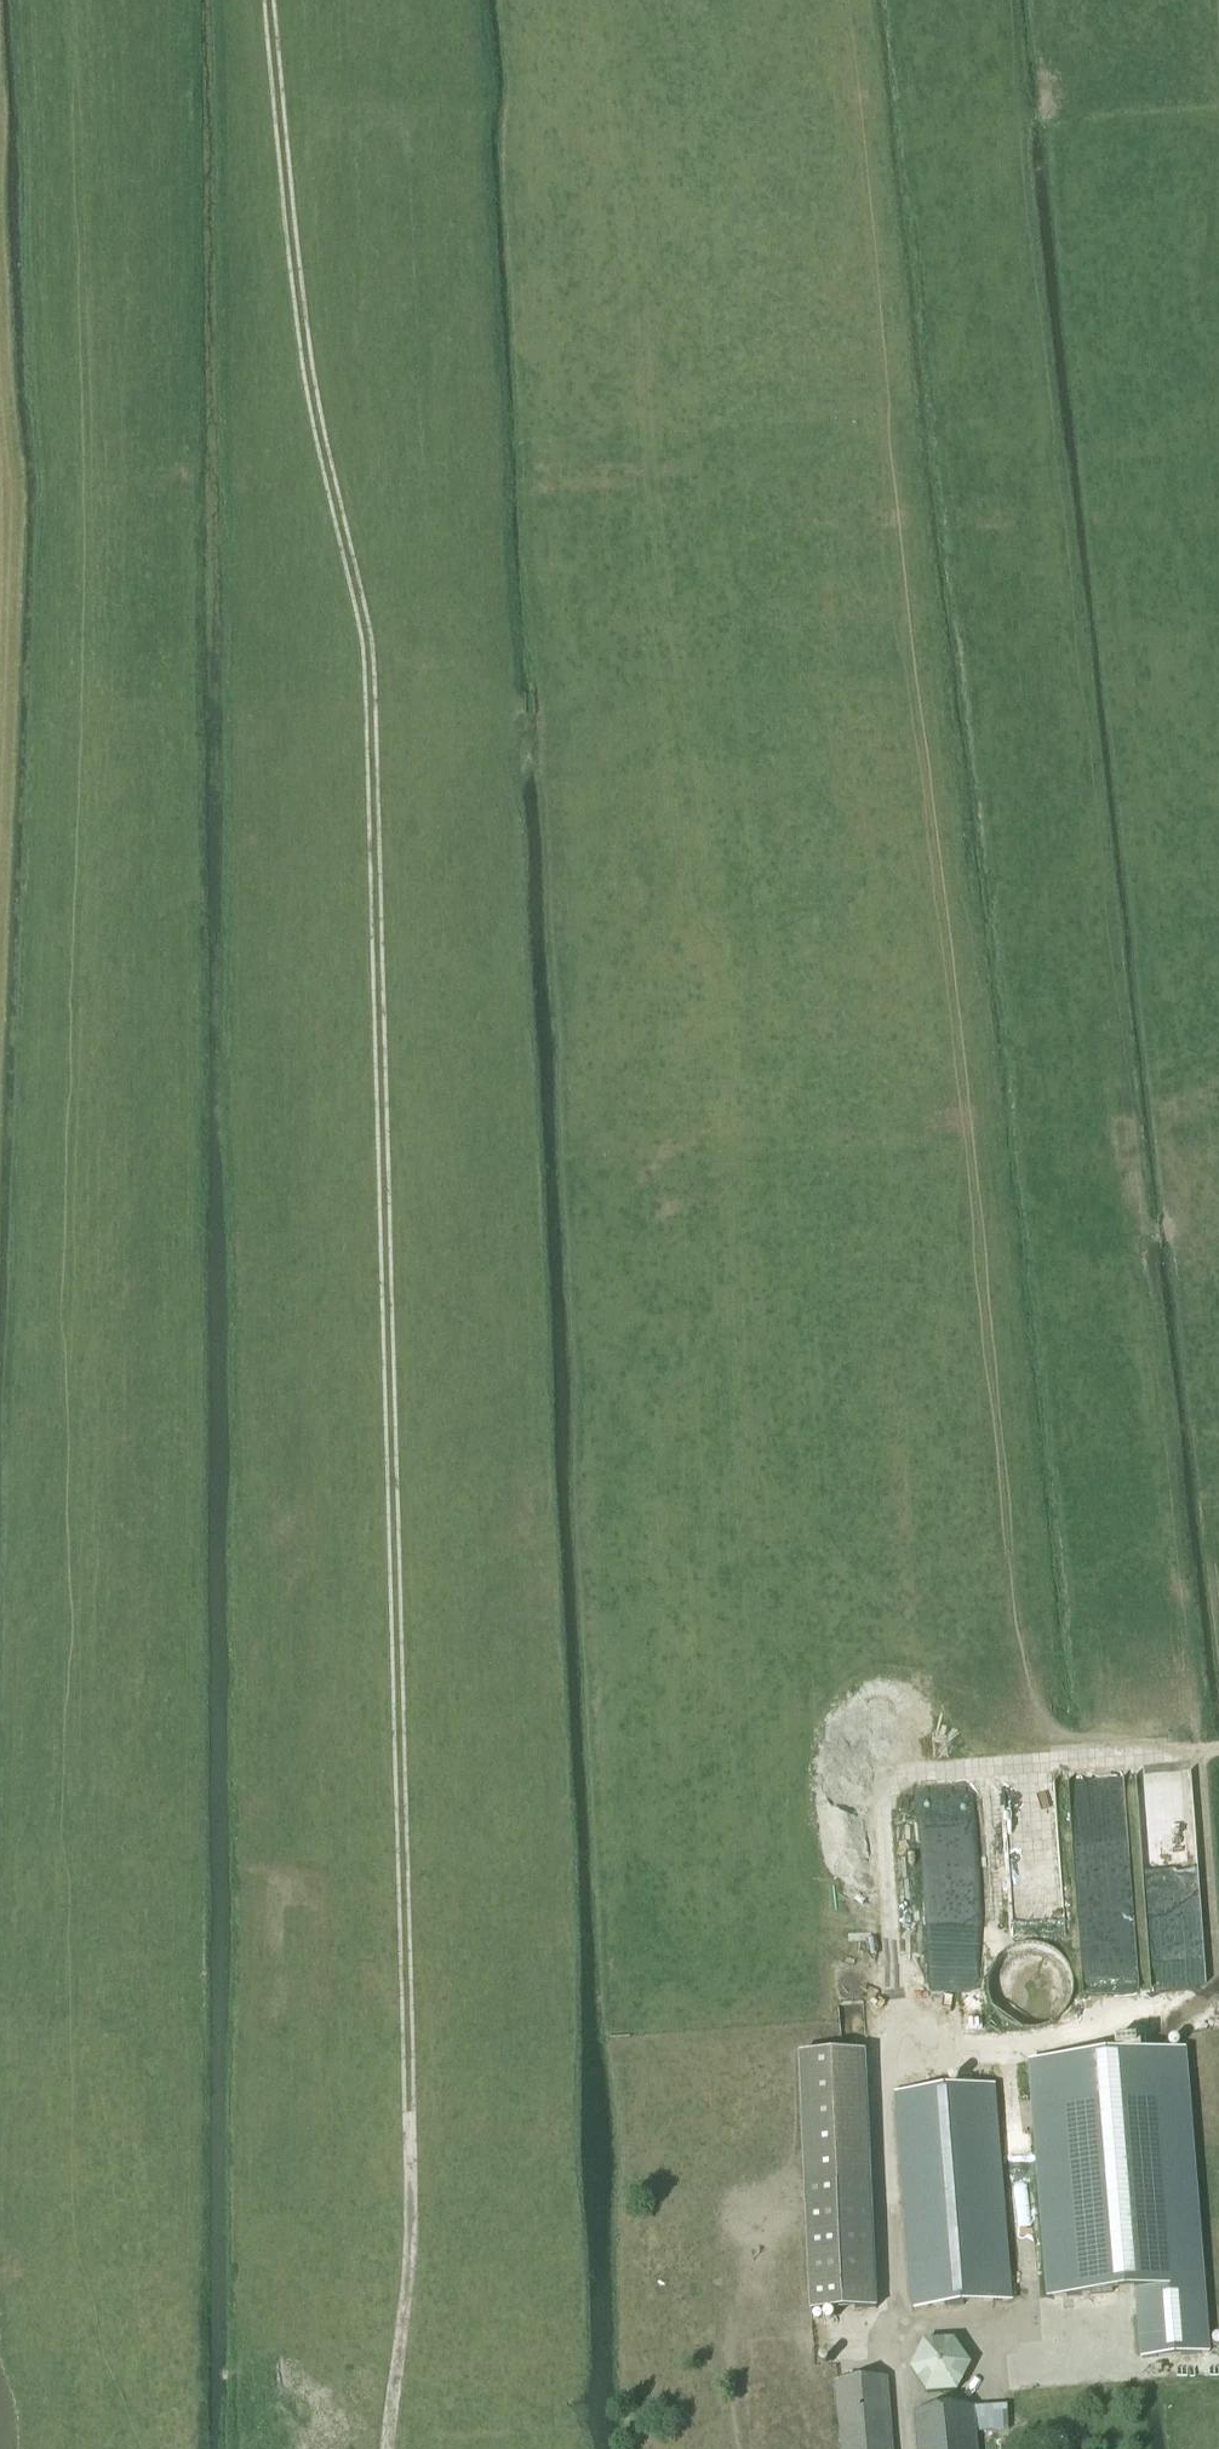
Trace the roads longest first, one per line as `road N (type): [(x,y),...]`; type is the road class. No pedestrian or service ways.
road 1 (track): [(402,2448),(423,2303),(366,630),(306,371),(270,0)]

